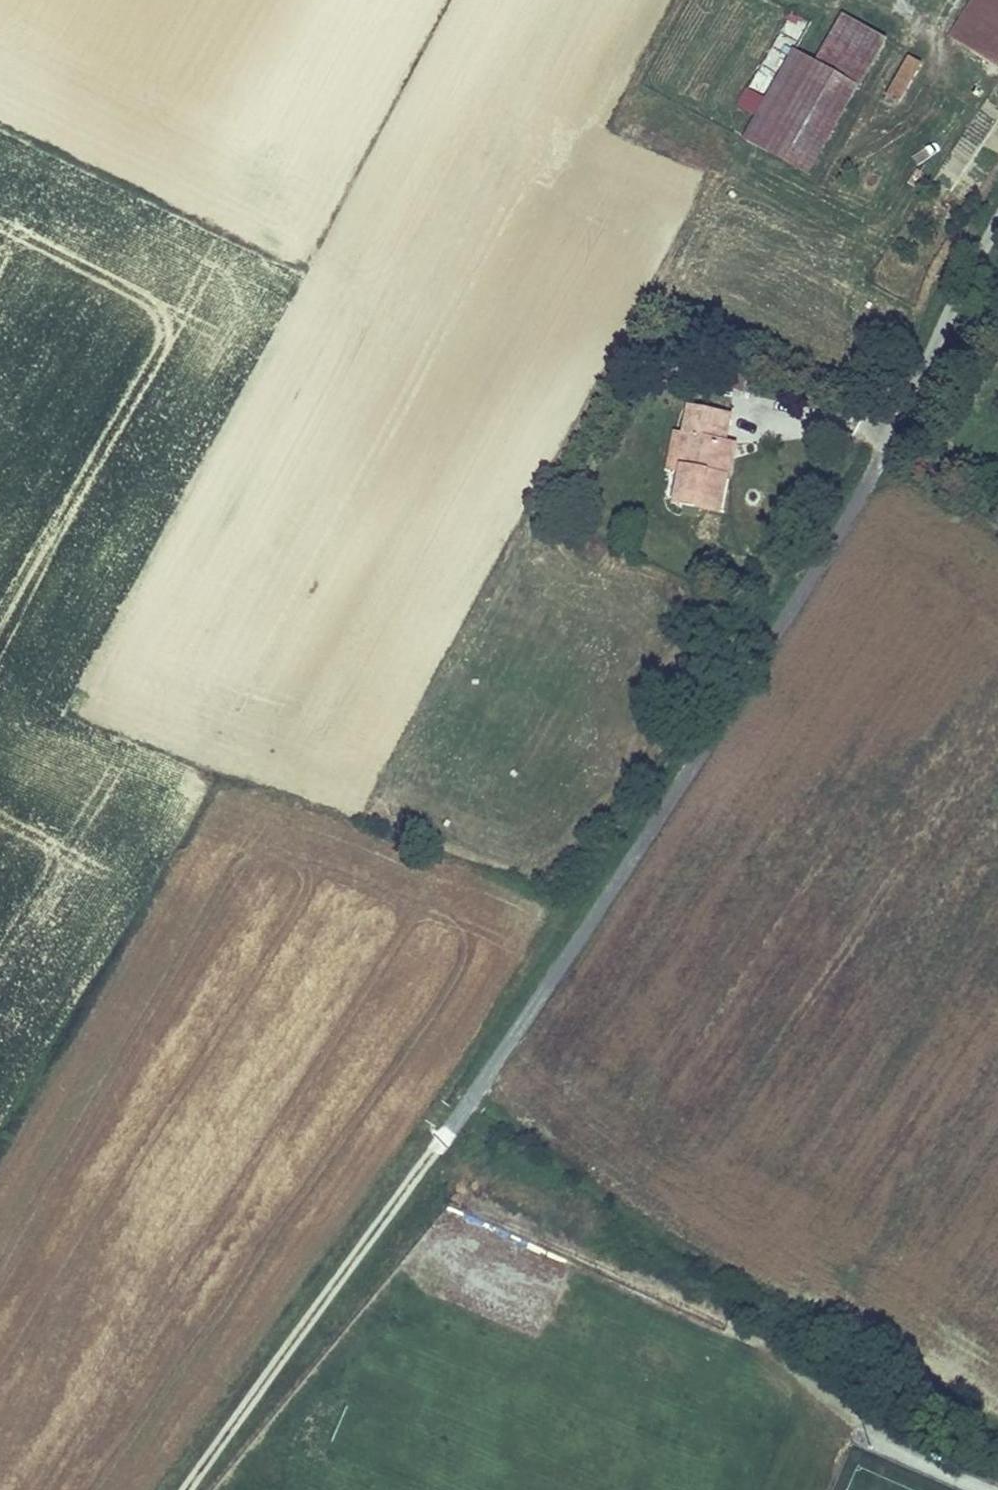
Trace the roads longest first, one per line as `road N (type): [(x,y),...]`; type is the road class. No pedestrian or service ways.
road 1 (track): [(193,1489),(573,934),(889,453)]
road 2 (unclassified): [(997,229),(889,453)]

